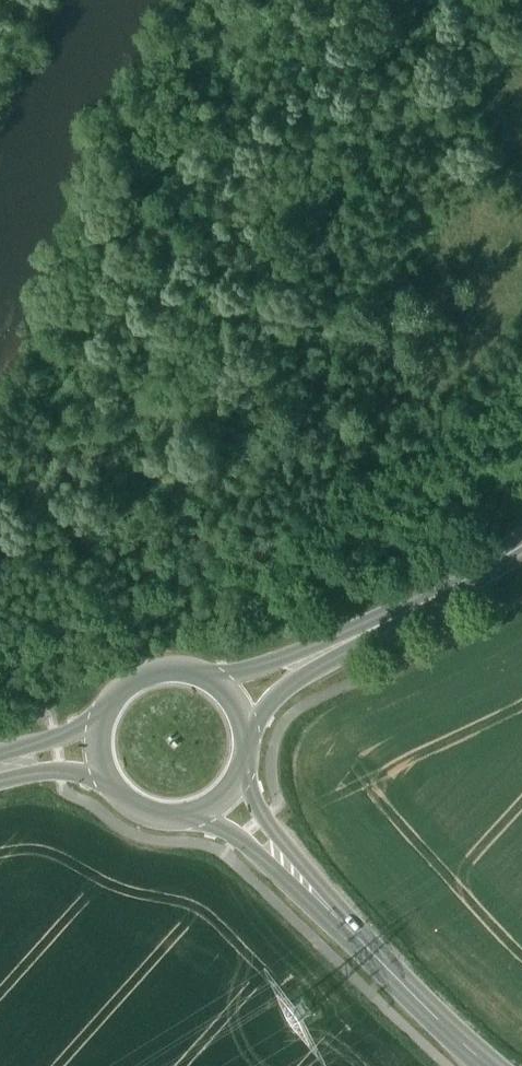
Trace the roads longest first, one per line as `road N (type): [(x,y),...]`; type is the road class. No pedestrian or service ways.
road 1 (secondary): [(350,642),(521,545)]
road 2 (secondary): [(490,1065),(353,932)]
road 3 (secondary): [(353,932),(241,778)]
road 4 (secondary): [(207,811),(353,932)]
road 5 (secondary): [(219,681),(174,667),(150,670),(112,699),(102,720)]
road 6 (secondary): [(350,642),(219,681)]
road 7 (secondary): [(249,728),(285,688),(350,642)]

